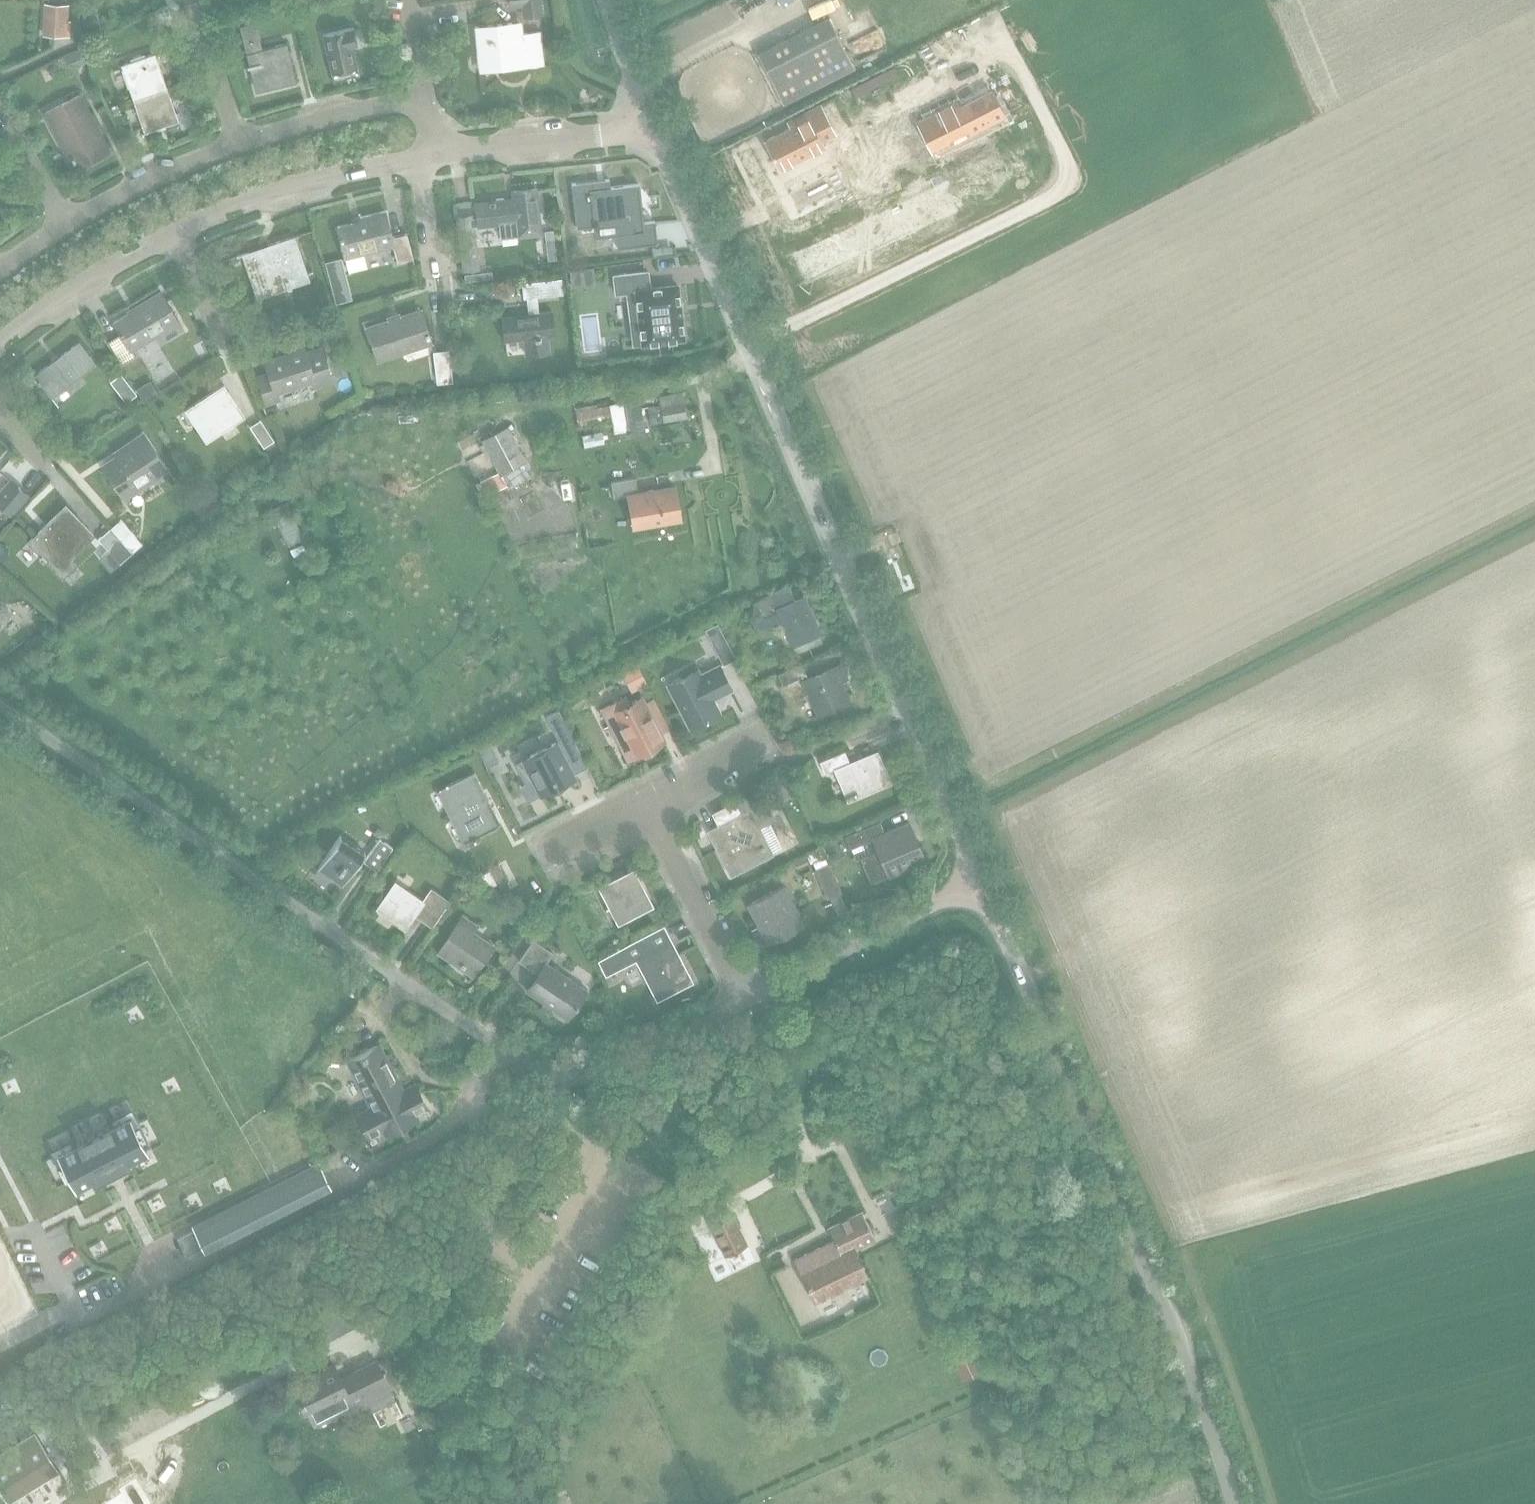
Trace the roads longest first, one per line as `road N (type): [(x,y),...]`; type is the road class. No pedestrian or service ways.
road 1 (unclassified): [(967,886),(957,831),(654,118)]
road 2 (unclassified): [(1234,1503),(1191,1370),(1004,932),(967,886)]
road 3 (unclassified): [(564,1072),(500,1047),(0,707)]
road 4 (unclassified): [(174,231),(305,181),(416,154)]
road 5 (unclassified): [(747,1000),(967,886)]
road 6 (unclassified): [(416,154),(617,131),(654,118)]
road 7 (residential): [(747,1000),(645,800)]
road 8 (unclassified): [(0,340),(174,231)]
road 9 (unclassified): [(564,1072),(630,1060),(747,1000)]
road 10 (unclassified): [(70,210),(240,132)]
road 11 (unclassified): [(240,132),(422,91)]
road 12 (unclassified): [(240,132),(193,7)]
road 13 (residential): [(645,800),(763,740)]
road 14 (unclassified): [(70,210),(0,100)]
road 15 (unclassified): [(654,118),(611,0)]

